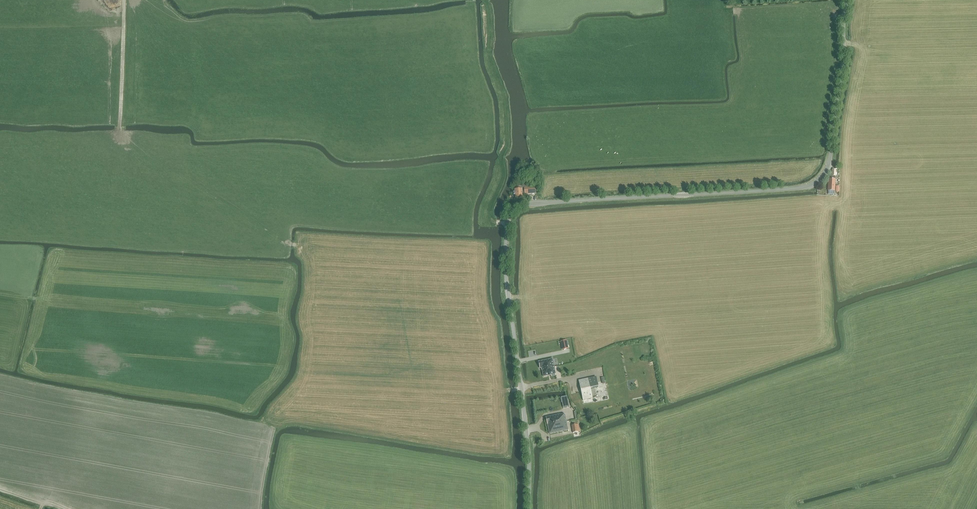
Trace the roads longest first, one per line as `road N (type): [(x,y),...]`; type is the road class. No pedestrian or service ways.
road 1 (unclassified): [(529,508),(530,448),(507,284),(510,212),(820,182),(830,164),(847,0)]
road 2 (track): [(120,133),(124,0)]

